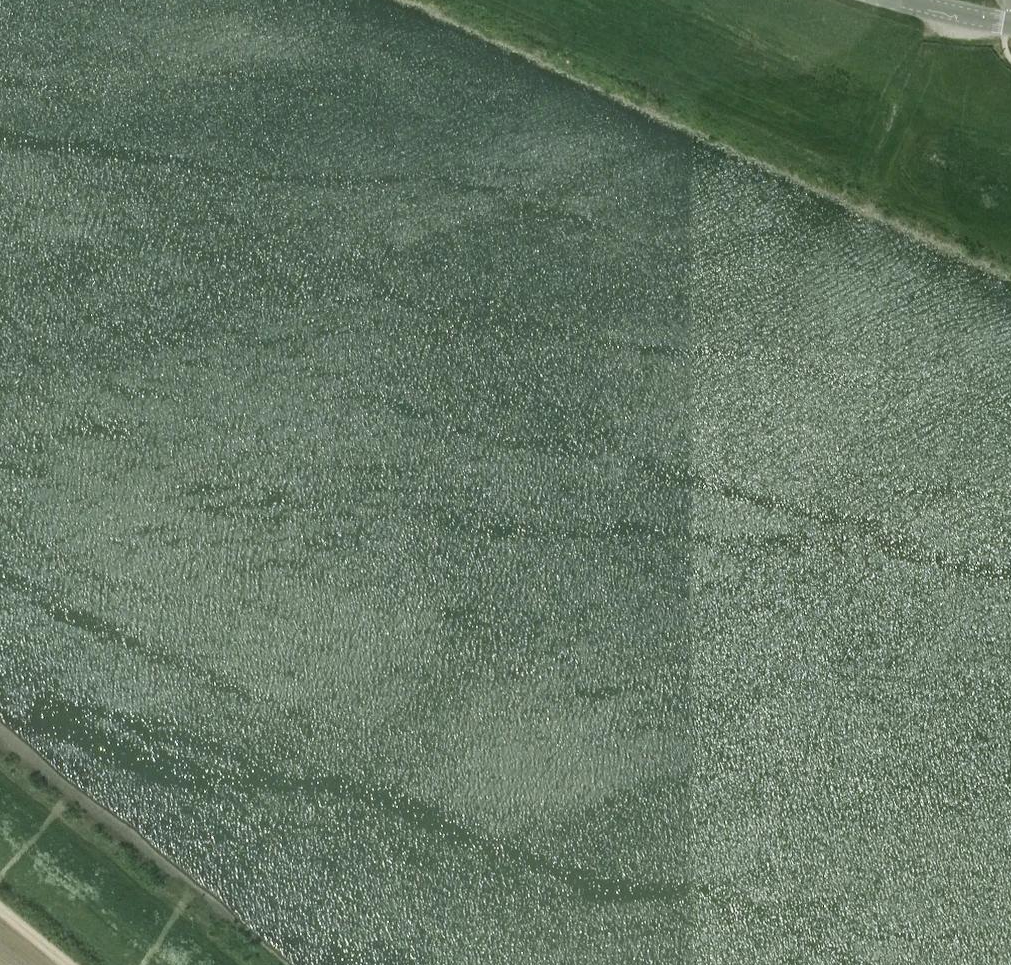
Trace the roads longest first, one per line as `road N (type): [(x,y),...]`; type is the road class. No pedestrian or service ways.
road 1 (track): [(0,833),(162,964)]

